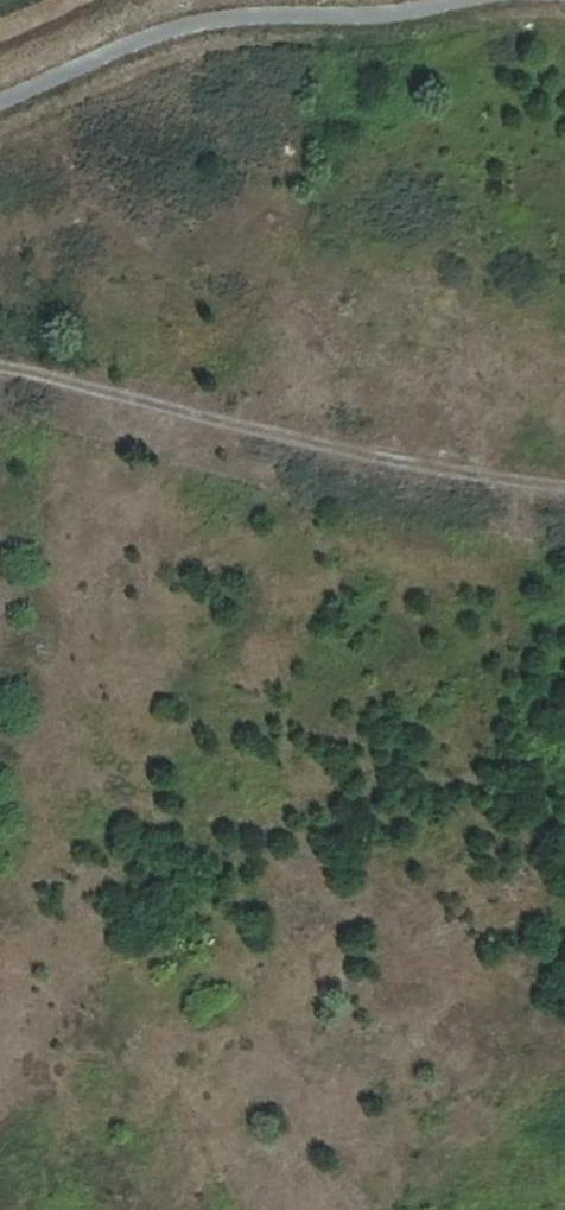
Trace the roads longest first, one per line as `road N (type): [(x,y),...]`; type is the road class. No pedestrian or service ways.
road 1 (track): [(564,487),(213,420),(0,365)]

